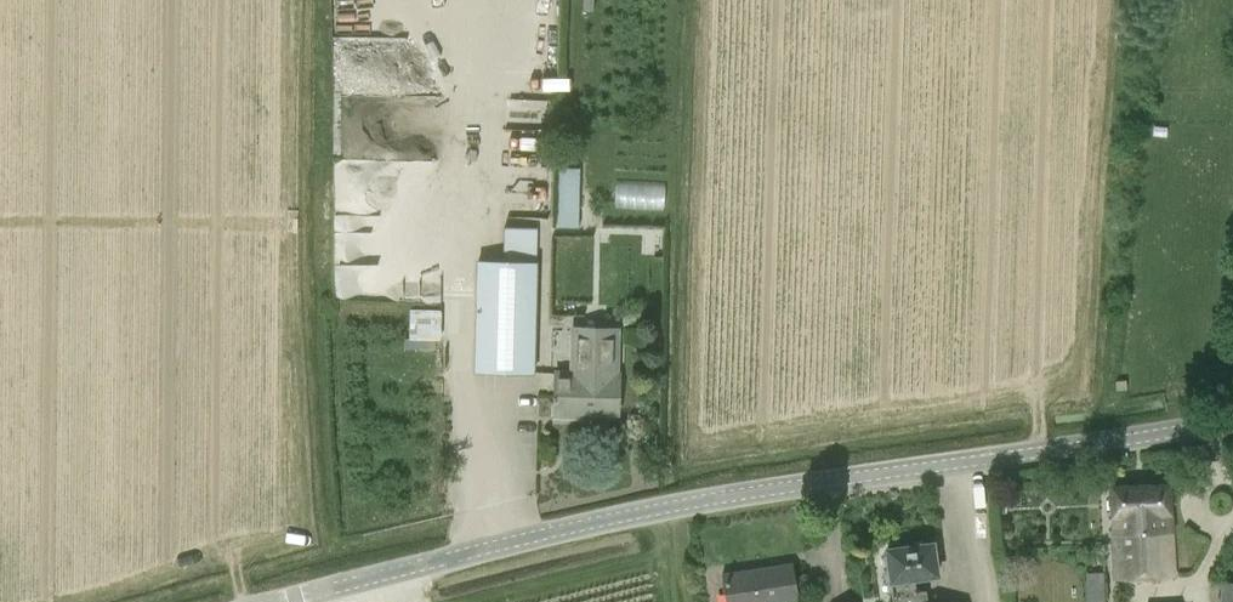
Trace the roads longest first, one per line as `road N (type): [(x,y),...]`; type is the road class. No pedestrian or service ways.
road 1 (unclassified): [(277,601),(655,509),(1232,420)]

